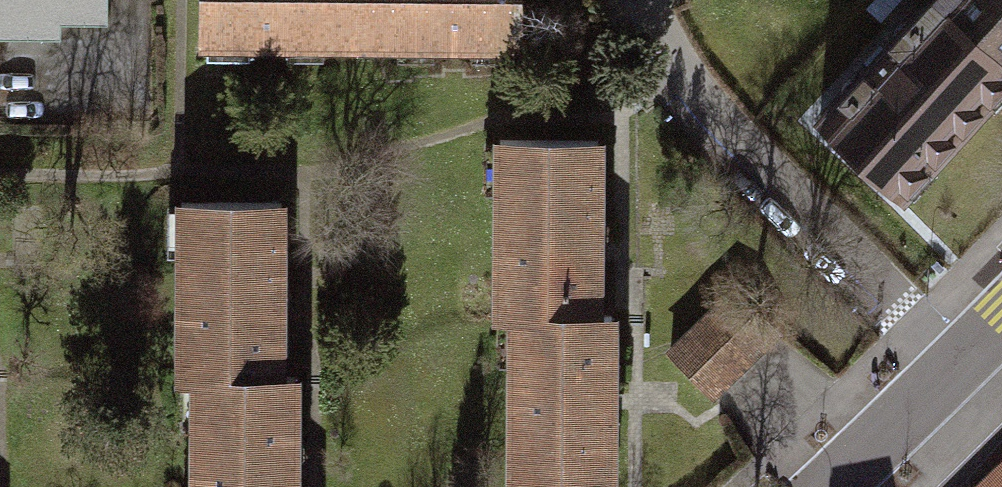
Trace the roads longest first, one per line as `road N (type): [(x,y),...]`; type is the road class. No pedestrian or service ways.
road 1 (residential): [(950,375),(924,327),(658,70),(626,0)]
road 2 (residential): [(950,375),(834,486)]

